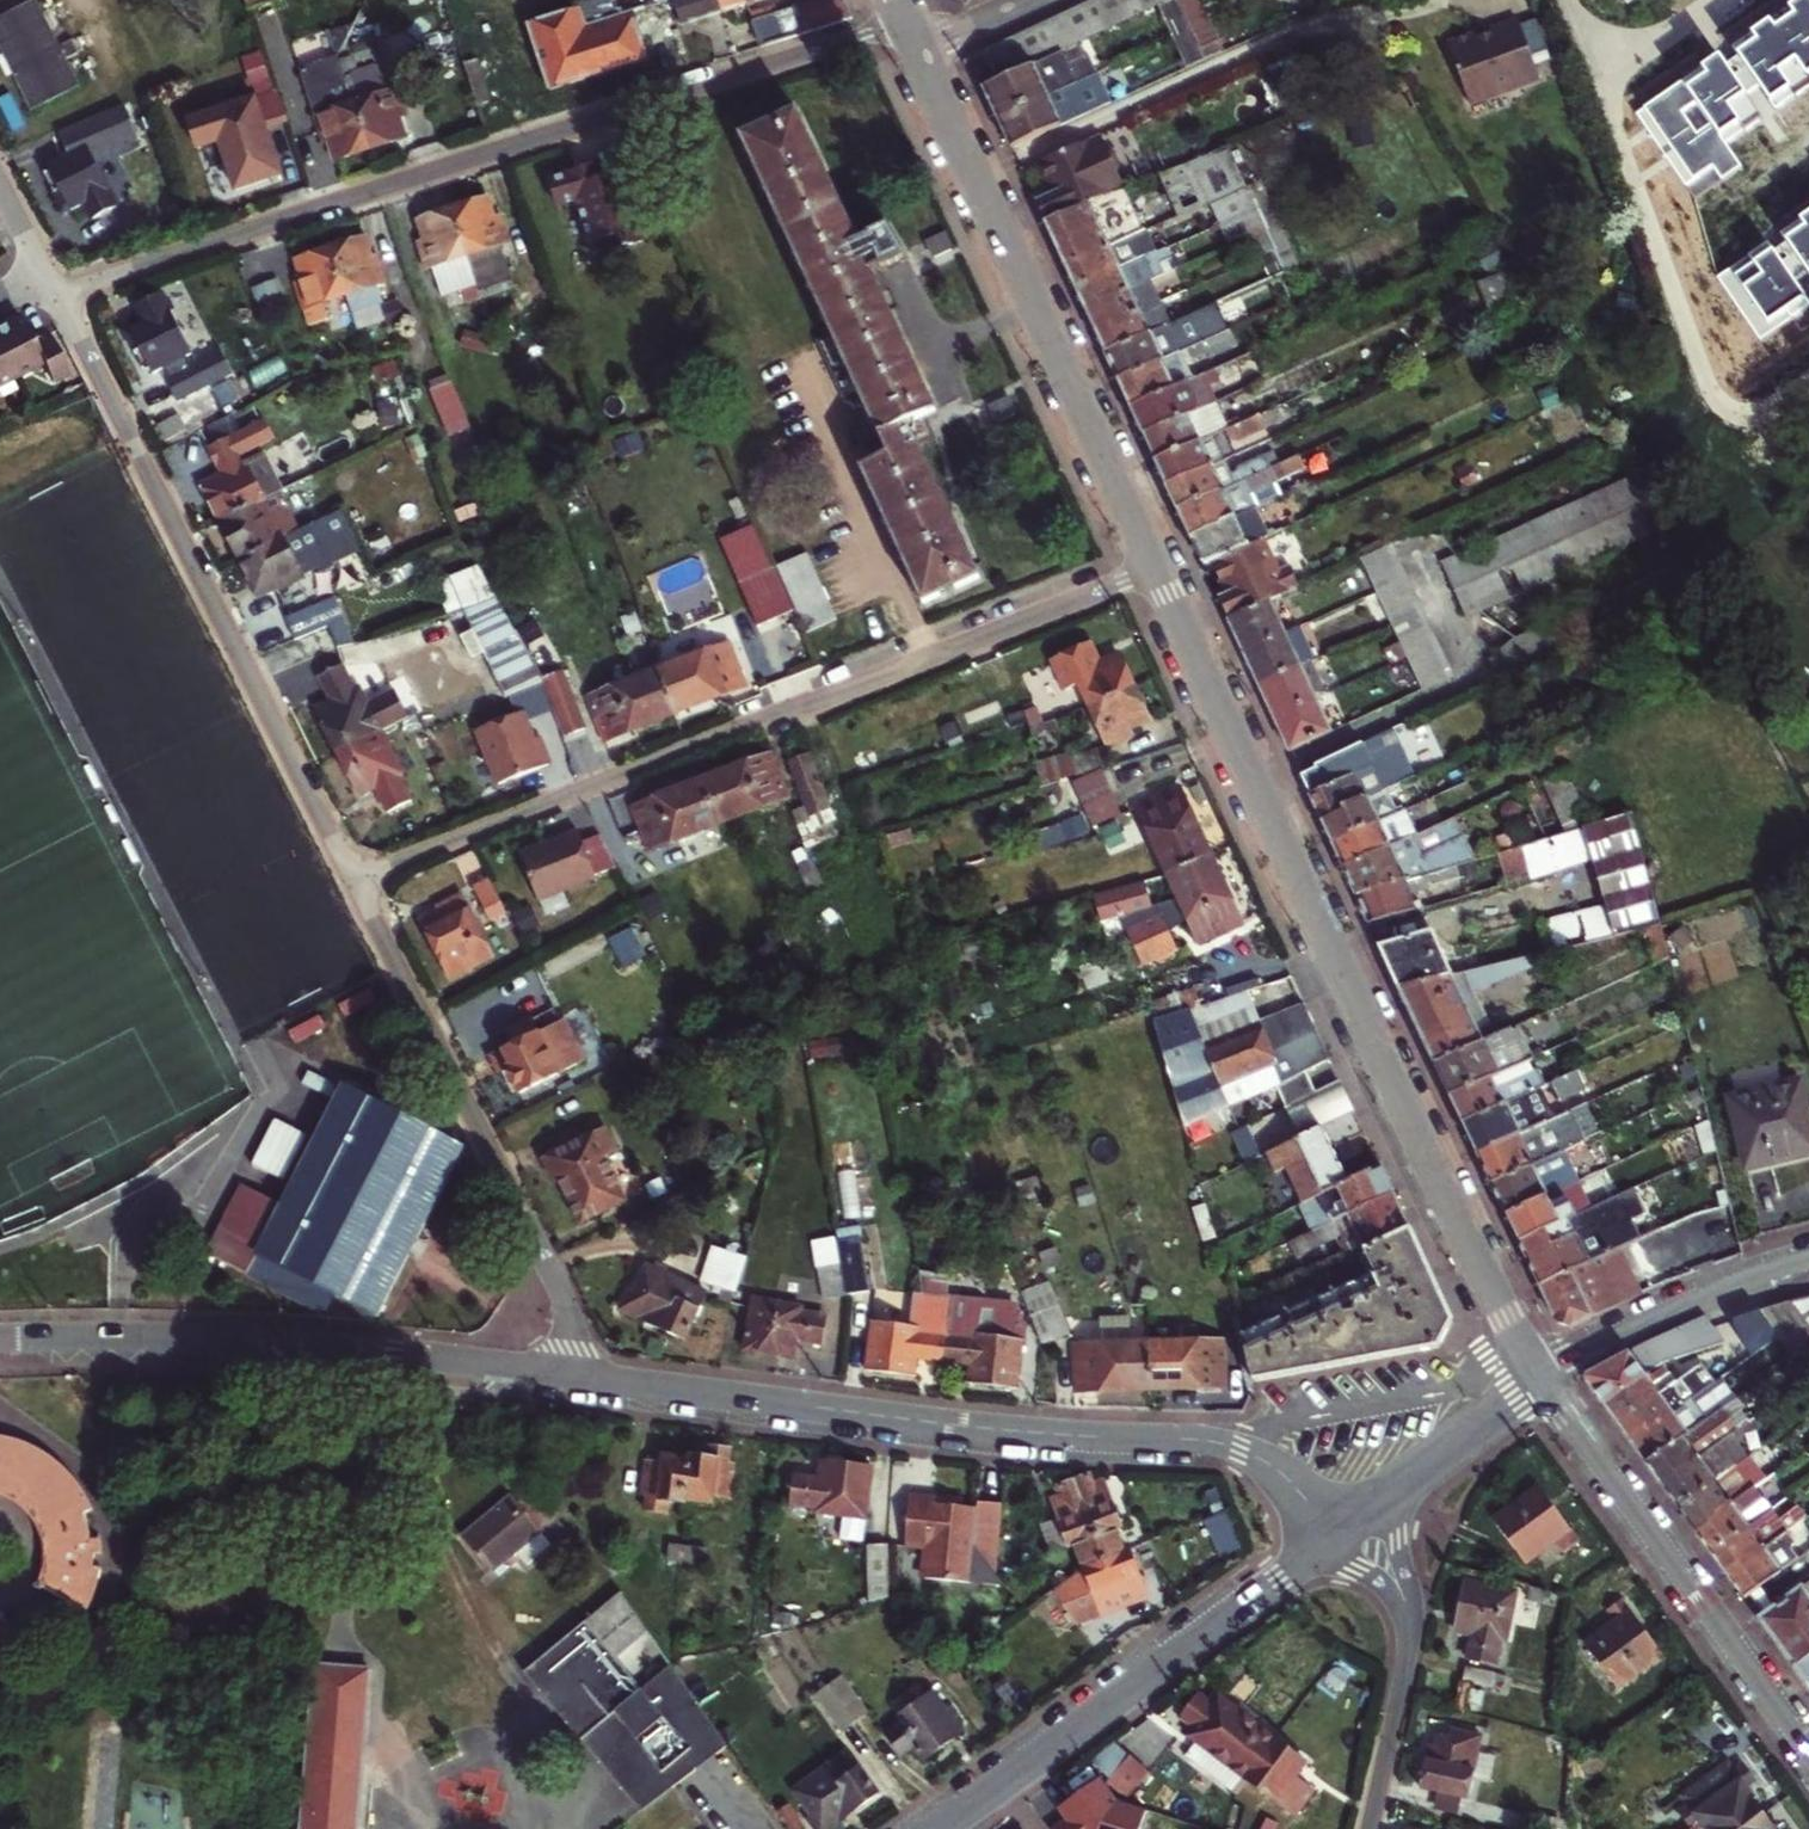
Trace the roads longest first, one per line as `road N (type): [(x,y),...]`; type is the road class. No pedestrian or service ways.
road 1 (residential): [(1537,1378),(1154,566)]
road 2 (residential): [(56,295),(902,21)]
road 3 (residential): [(1154,566),(353,879)]
road 4 (residential): [(572,1378),(984,1431),(1233,1448),(1299,1483),(1348,1524)]
road 5 (residential): [(56,295),(353,879)]
road 6 (residential): [(0,1343),(279,1346),(572,1378)]
road 7 (residential): [(1154,566),(916,49)]
road 8 (residential): [(353,879),(565,1302),(572,1378)]
road 9 (residential): [(938,1828),(1348,1524)]
road 10 (residential): [(1537,1378),(1808,1757)]
road 11 (residential): [(1348,1524),(1392,1576),(1408,1617),(1368,1828)]
road 12 (residential): [(1808,1263),(1686,1301),(1537,1378)]
road 13 (residential): [(1348,1524),(1537,1378)]
road 14 (residential): [(1707,0),(1587,80)]

